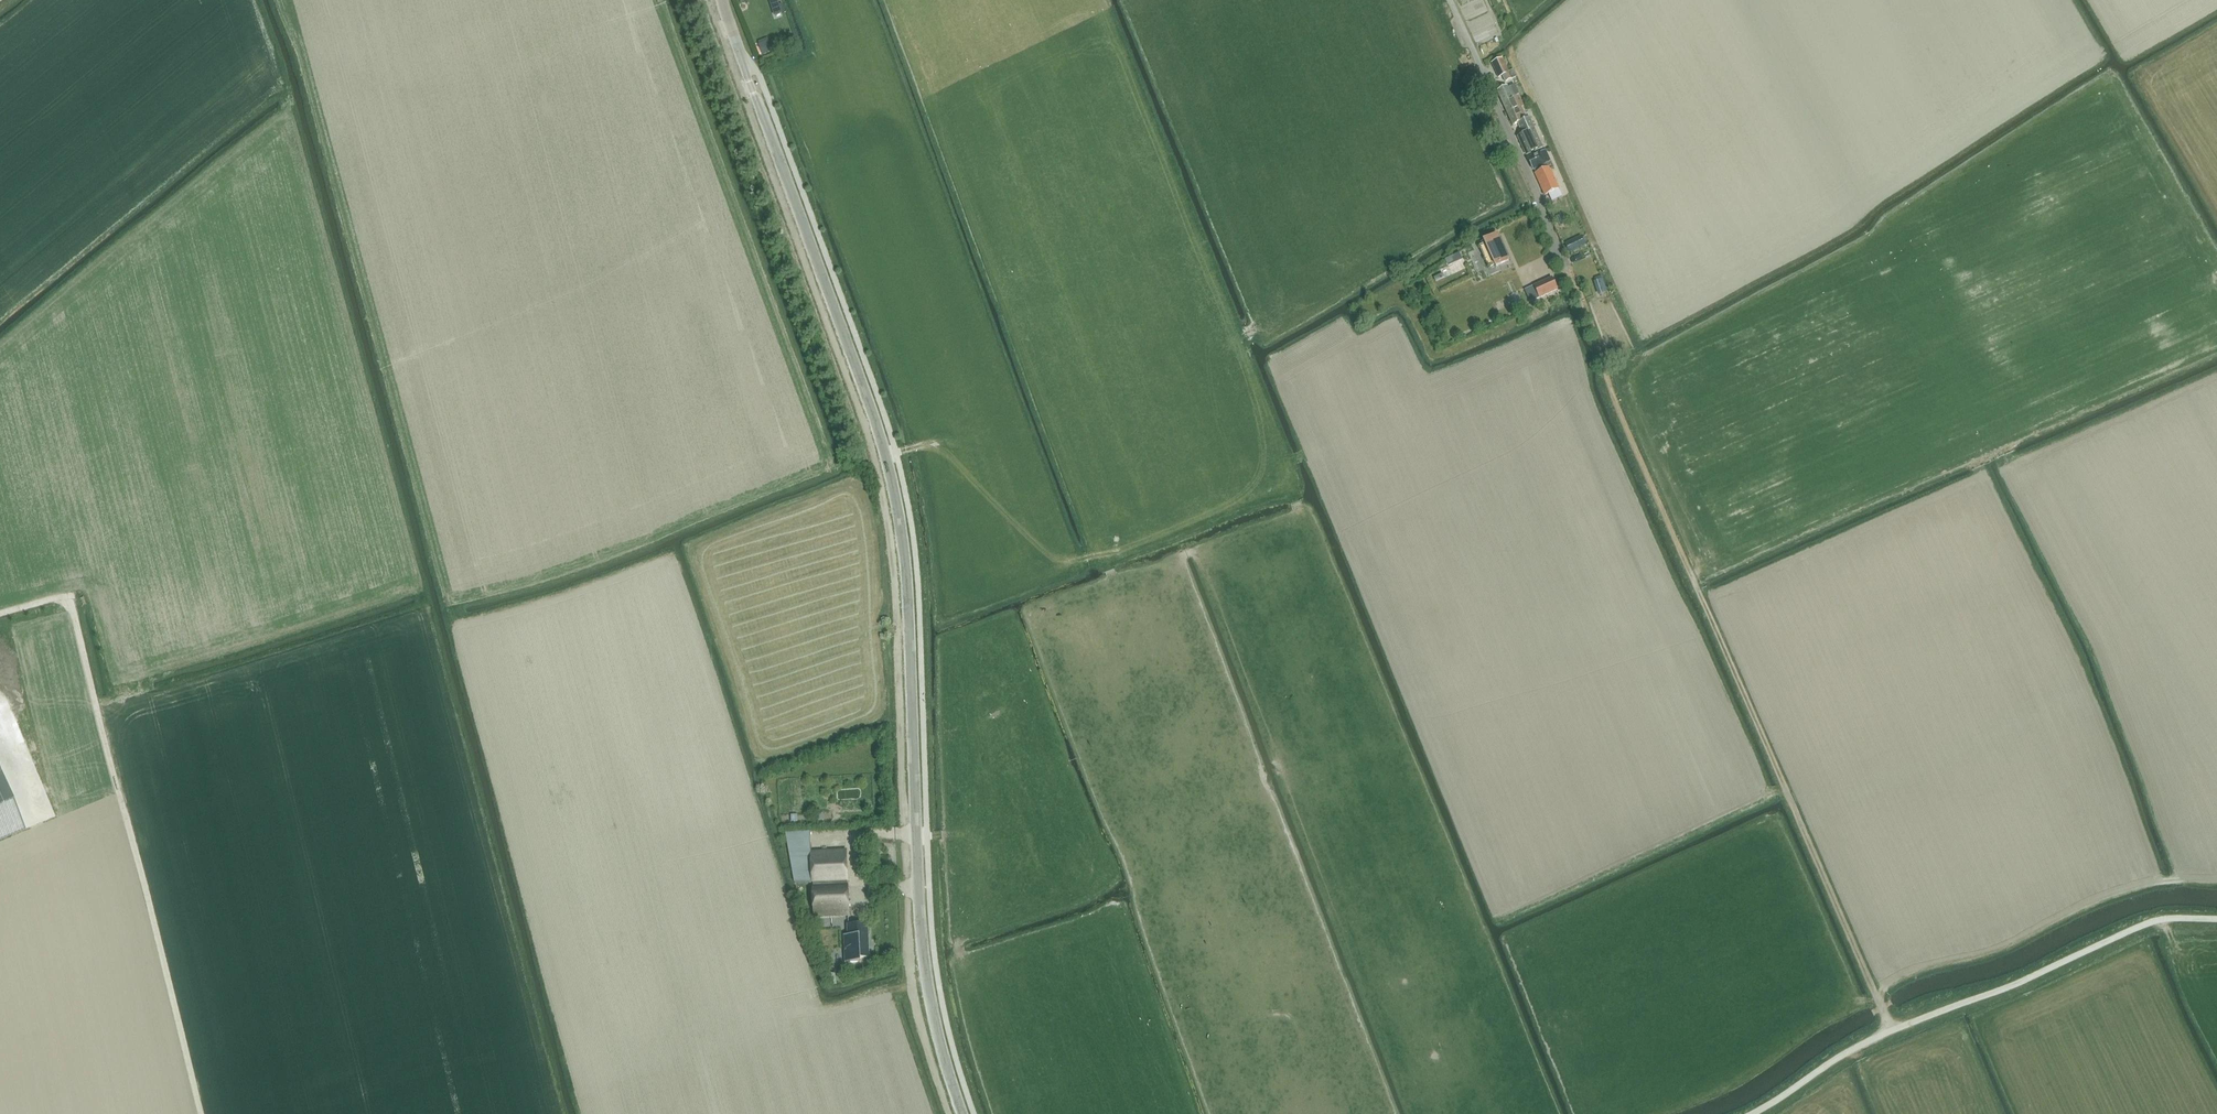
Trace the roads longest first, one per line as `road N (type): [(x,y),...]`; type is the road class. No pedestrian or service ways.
road 1 (tertiary): [(963,1113),(923,950),(910,612),(895,494),(721,0)]
road 2 (track): [(1891,1031),(1616,403),(1567,267)]
road 3 (track): [(68,599),(199,1113)]
road 4 (unclassified): [(1567,267),(1448,0)]
road 5 (unclassified): [(1752,1113),(1891,1031)]

